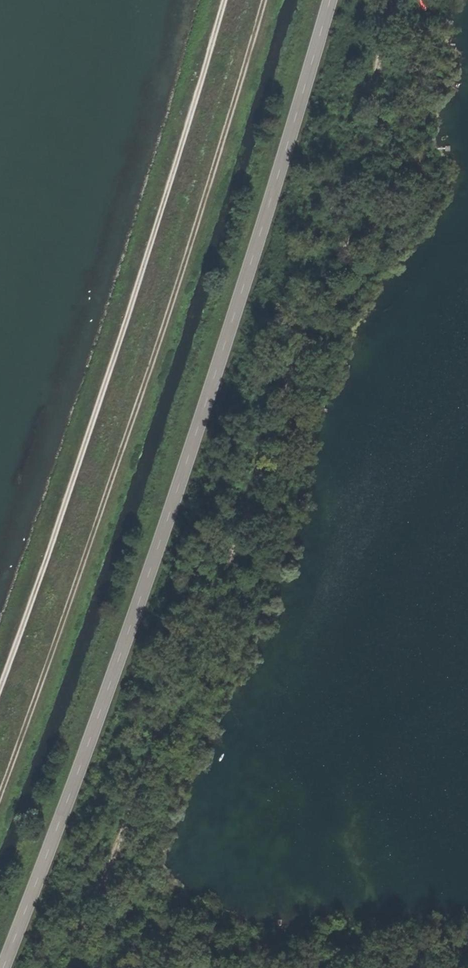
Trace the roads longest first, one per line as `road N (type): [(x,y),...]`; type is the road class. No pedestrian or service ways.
road 1 (tertiary): [(1,967),(94,726),(246,281),(330,0)]
road 2 (track): [(78,967),(252,503),(400,0)]
road 3 (track): [(220,0),(86,448),(0,685)]

